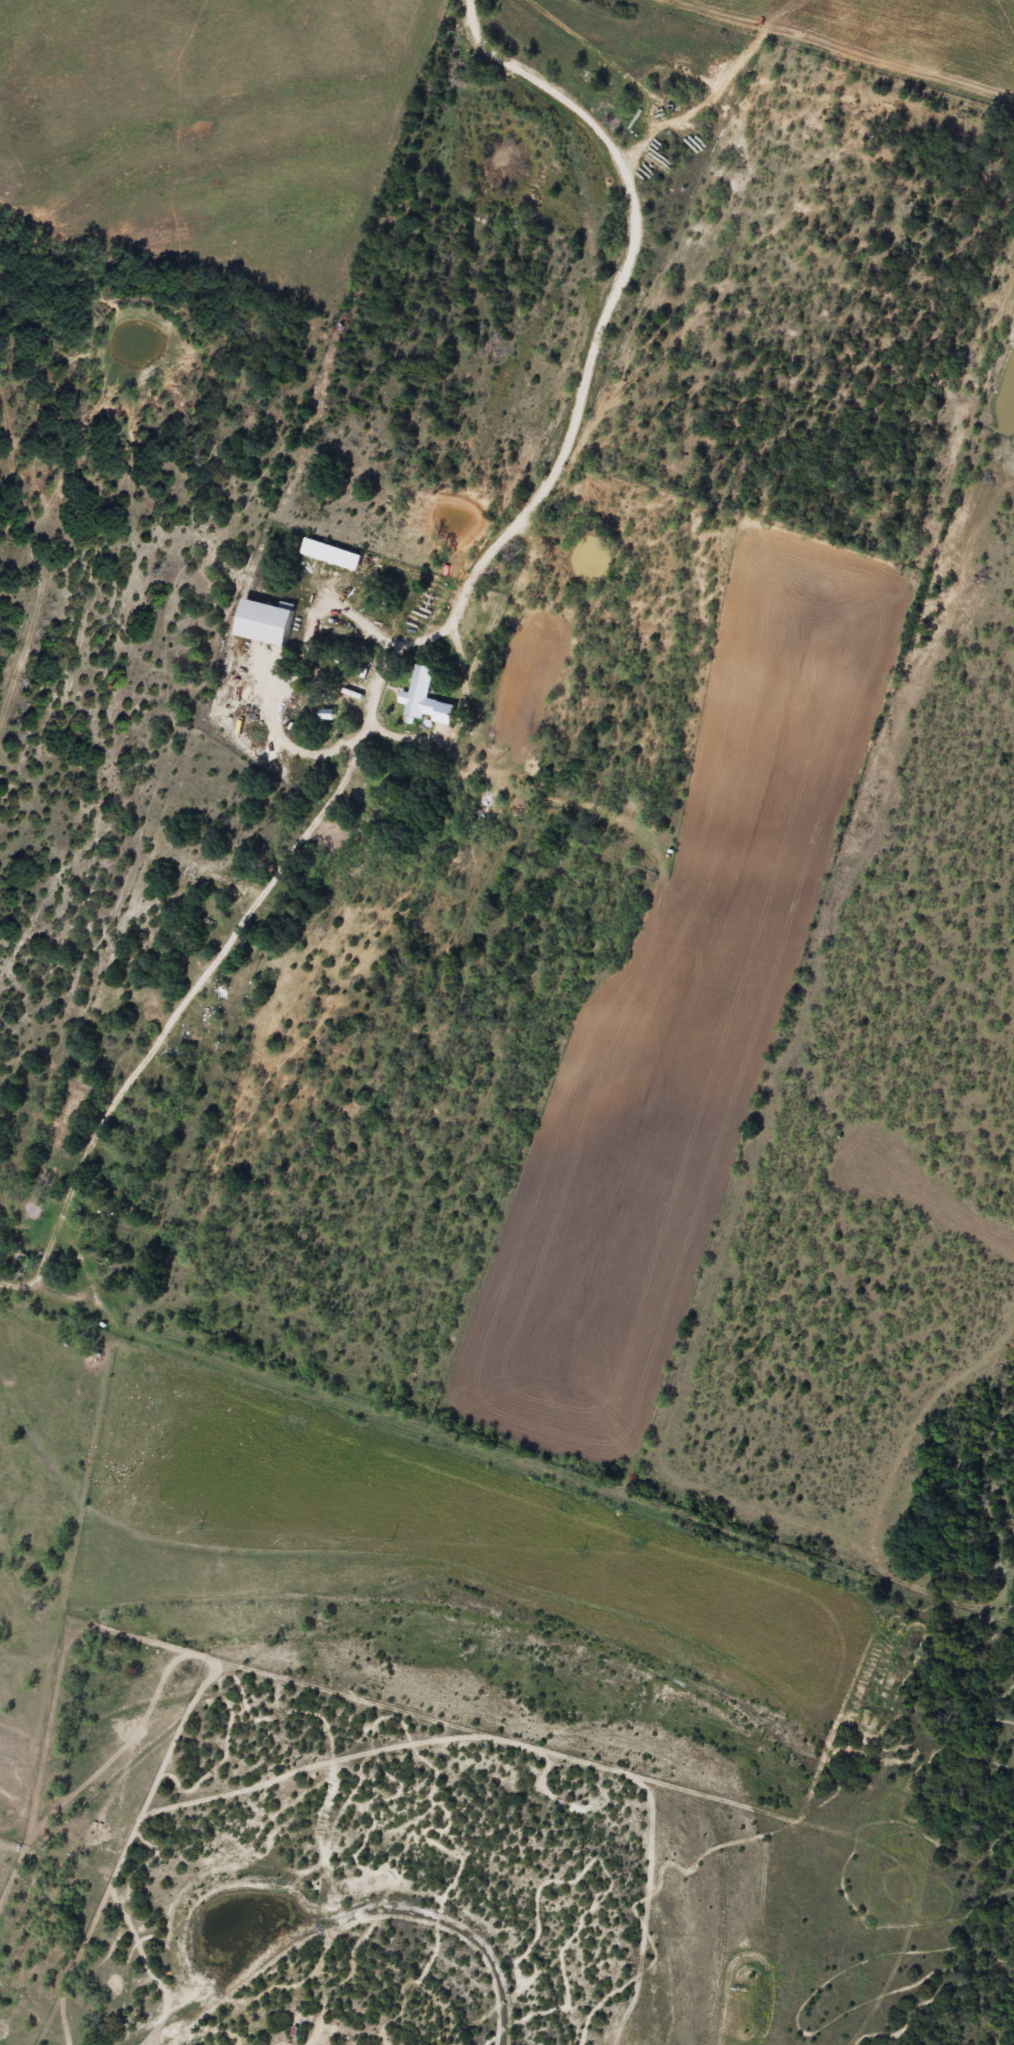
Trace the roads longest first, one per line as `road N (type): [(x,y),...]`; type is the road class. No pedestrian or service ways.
road 1 (residential): [(508,0),(495,123),(574,161),(603,381),(545,444),(504,519),(502,658)]

